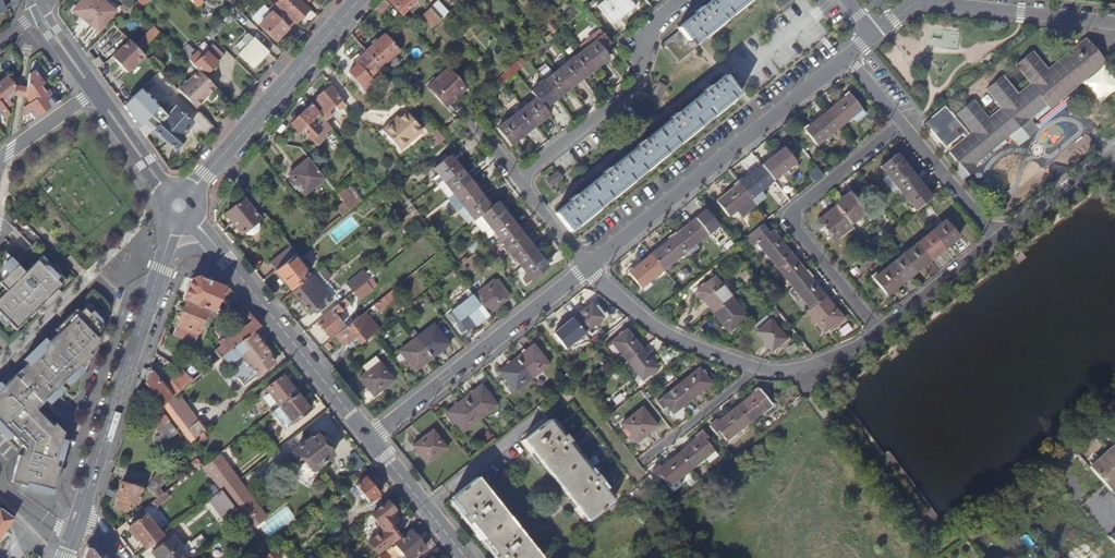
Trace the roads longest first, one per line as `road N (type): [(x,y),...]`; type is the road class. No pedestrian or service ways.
road 1 (residential): [(846,56),(587,269)]
road 2 (residential): [(875,332),(789,219),(900,123)]
road 3 (residential): [(587,269),(368,438)]
road 4 (residential): [(1114,23),(940,1),(916,3),(870,37)]
road 5 (tertiary): [(190,192),(359,0)]
road 6 (residential): [(518,179),(637,83),(649,32),(679,0)]
road 7 (residential): [(368,438),(219,251)]
road 8 (tertiary): [(81,510),(152,293)]
road 9 (residential): [(39,10),(168,193)]
road 10 (residential): [(587,269),(646,323),(754,372)]
road 11 (residential): [(465,557),(368,438)]
road 12 (residential): [(900,123),(997,241)]
road 13 (residential): [(875,332),(997,241)]
road 14 (residential): [(997,241),(1114,151)]
road 15 (residential): [(649,459),(754,372)]
road 16 (residential): [(754,372),(791,373),(875,332)]

